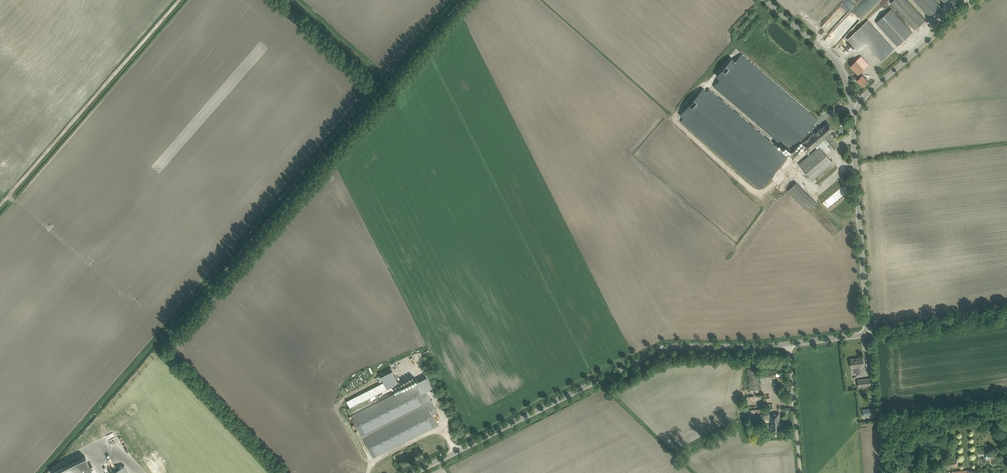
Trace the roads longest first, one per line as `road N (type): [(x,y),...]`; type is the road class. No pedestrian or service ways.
road 1 (unclassified): [(413,472),(663,347),(790,344)]
road 2 (track): [(0,207),(180,0)]
road 3 (track): [(730,49),(676,116),(769,203),(739,245)]
road 4 (unclassified): [(868,334),(857,113)]
road 5 (unclassified): [(857,113),(979,0)]
road 6 (unclassified): [(857,113),(848,73),(765,0)]
road 7 (unclassified): [(868,334),(1006,311)]
road 8 (unclassified): [(801,472),(790,344)]

